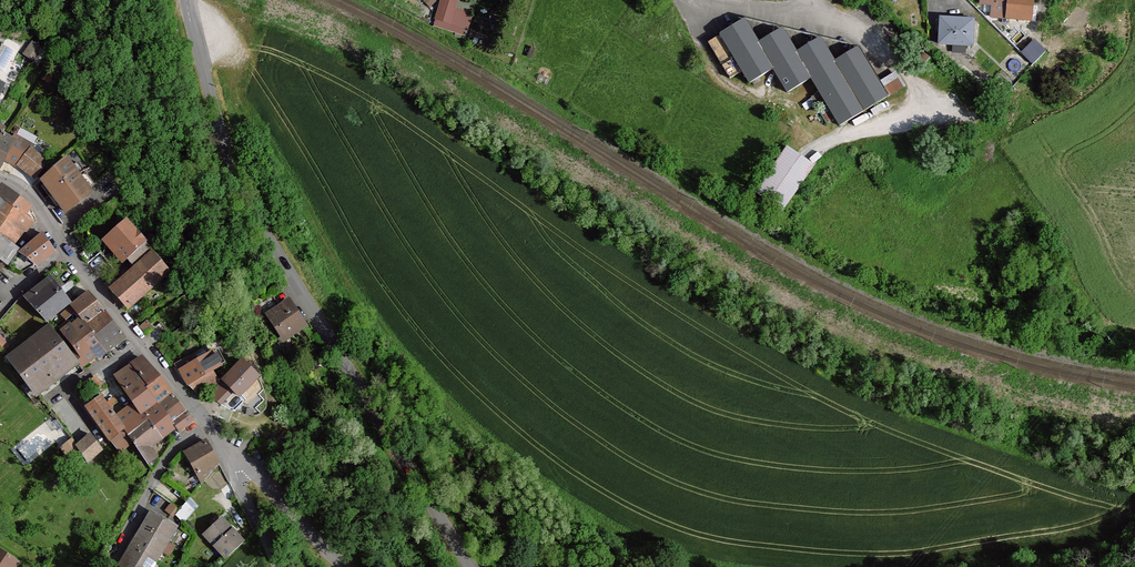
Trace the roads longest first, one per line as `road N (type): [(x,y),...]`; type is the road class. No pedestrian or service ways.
road 1 (tertiary): [(471,566),(256,214),(224,135),(188,0)]
road 2 (tertiary): [(0,178),(39,203),(77,263),(213,425)]
road 3 (residential): [(111,566),(173,450),(213,425)]
road 4 (tertiary): [(227,441),(342,566)]
road 5 (unclassified): [(227,441),(278,566)]

